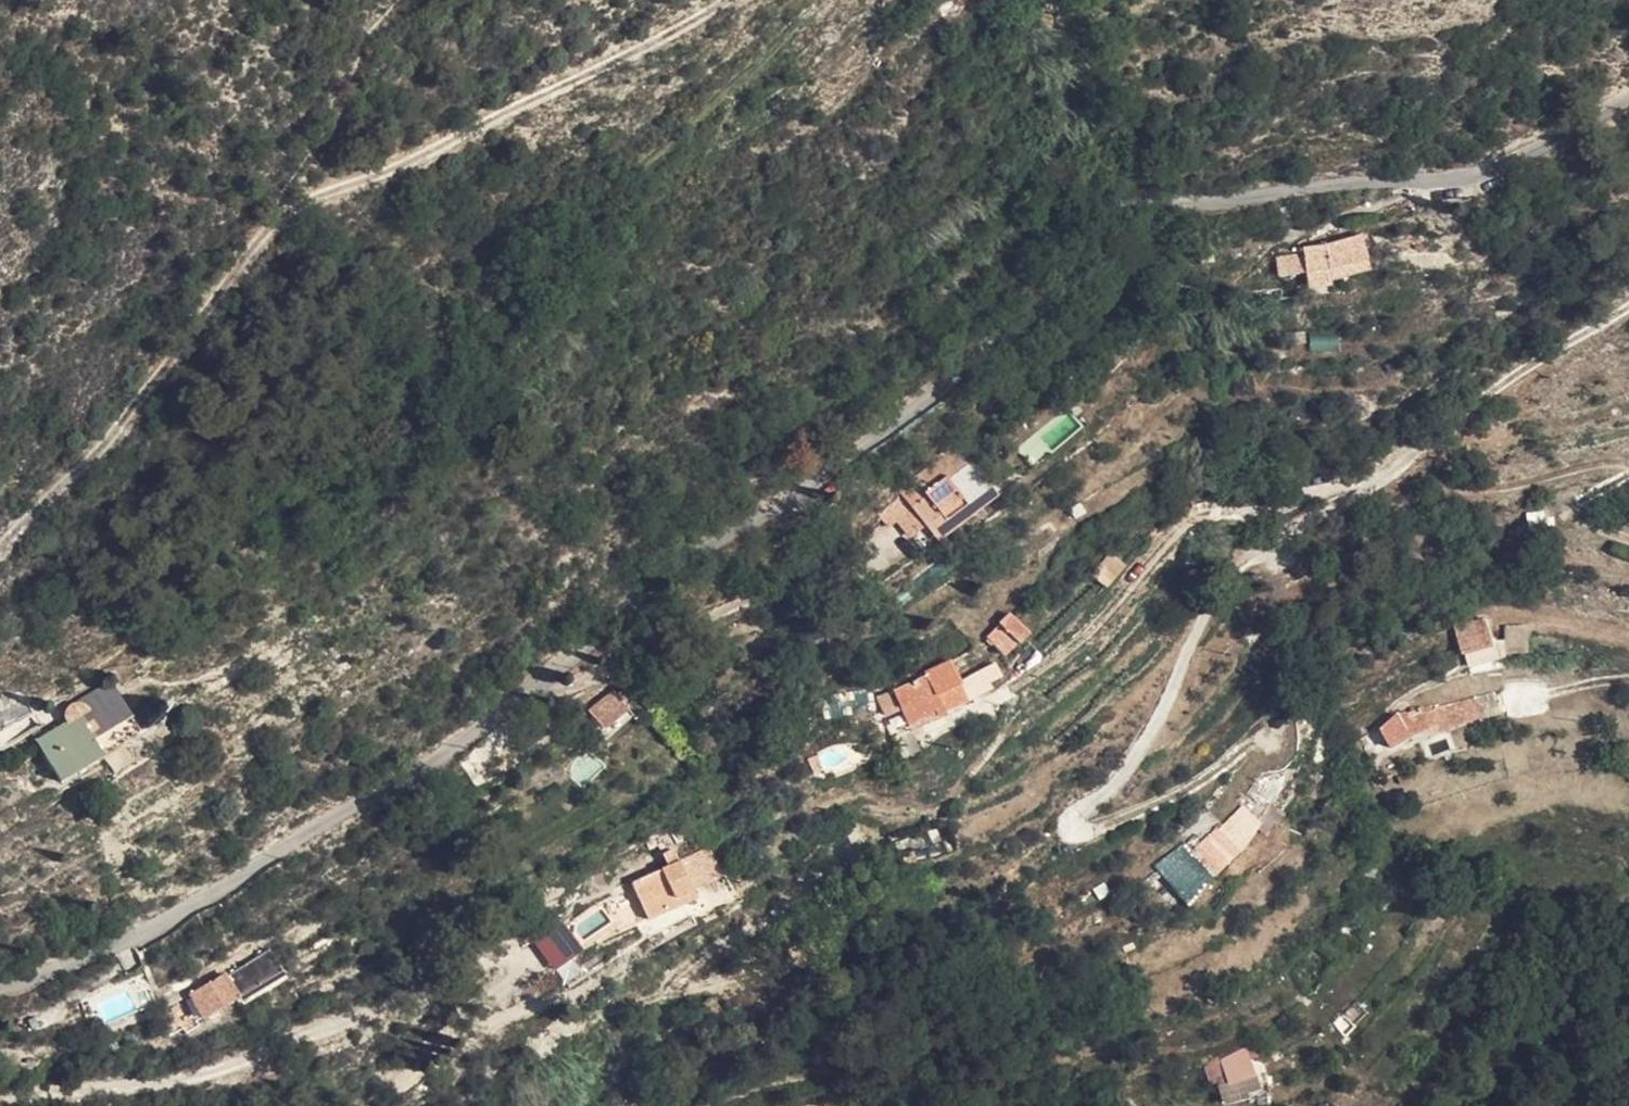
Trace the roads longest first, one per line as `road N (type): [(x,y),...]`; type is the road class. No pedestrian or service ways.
road 1 (unclassified): [(1628,95),(1490,171),(1117,215),(1026,319),(442,759),(133,942),(47,965),(0,990)]
road 2 (track): [(1334,491),(1269,543),(1209,615),(1141,758),(1070,823),(1100,829),(1131,815),(1204,780),(1257,736),(1284,752)]
road 3 (track): [(280,216),(627,60),(727,0)]
road 4 (track): [(0,563),(104,455),(280,216)]
road 5 (track): [(1334,491),(1207,514),(1160,548),(1089,632),(1008,696)]
road 6 (track): [(1628,301),(1522,369),(1400,470),(1334,491)]
road 7 (track): [(280,216),(385,36)]
road 8 (track): [(1628,636),(1511,615)]

